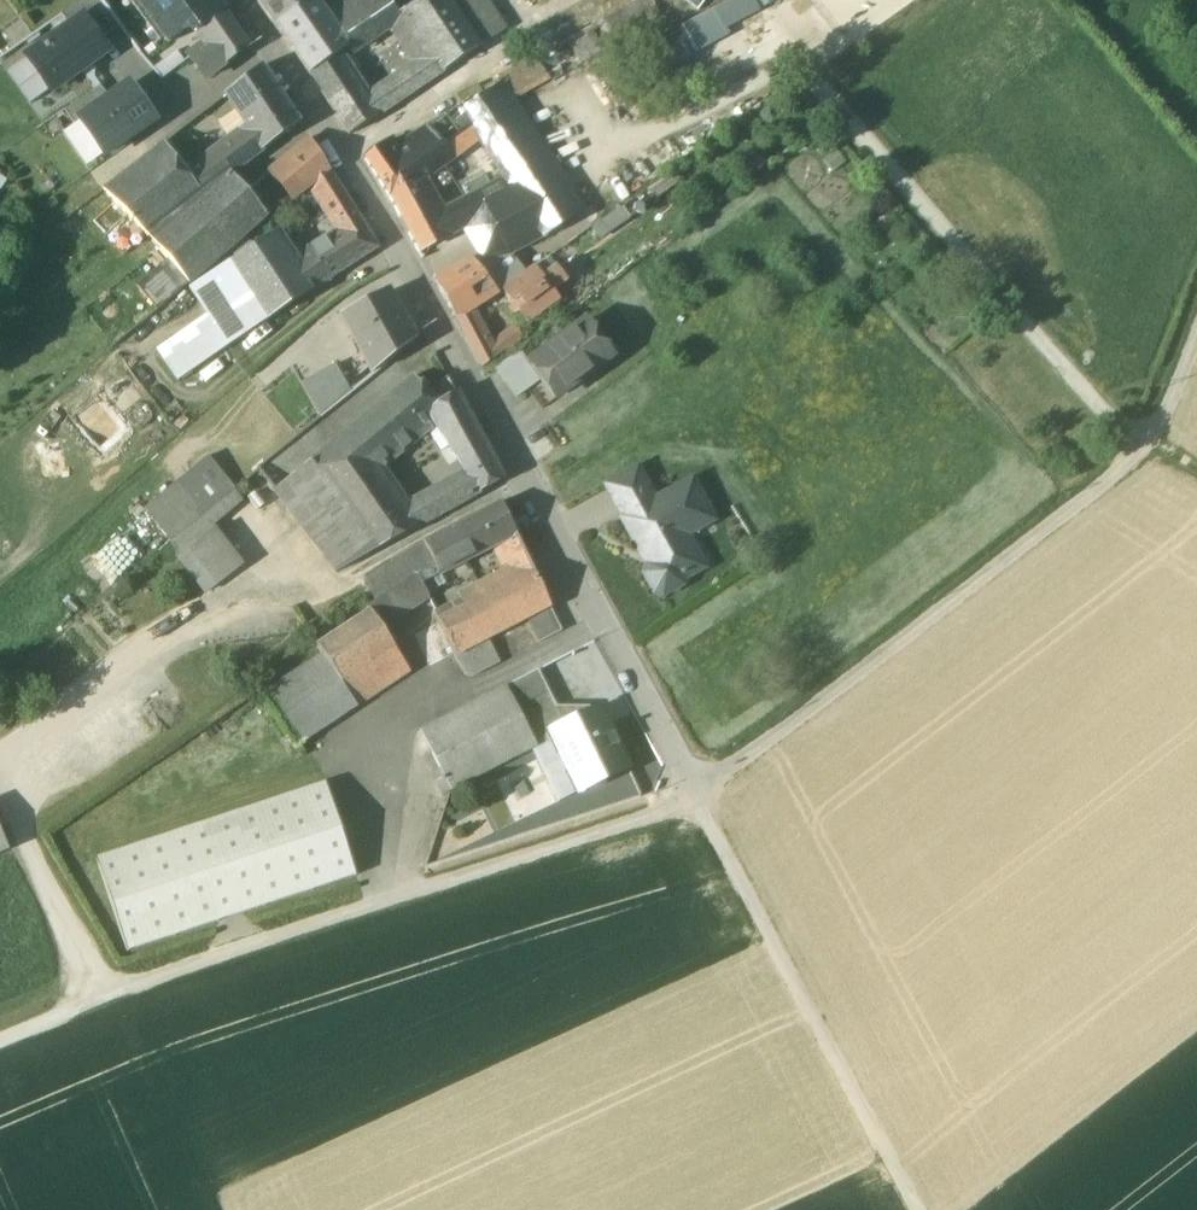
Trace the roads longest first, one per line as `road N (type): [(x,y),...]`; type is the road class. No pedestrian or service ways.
road 1 (residential): [(232,0),(382,217),(700,792)]
road 2 (track): [(574,87),(593,117),(667,127),(800,67),(829,88),(1113,419),(1196,464)]
road 3 (track): [(0,1038),(100,996),(700,792)]
road 4 (track): [(700,792),(1101,485),(1148,442),(1196,334)]
road 5 (track): [(919,1209),(700,792)]

